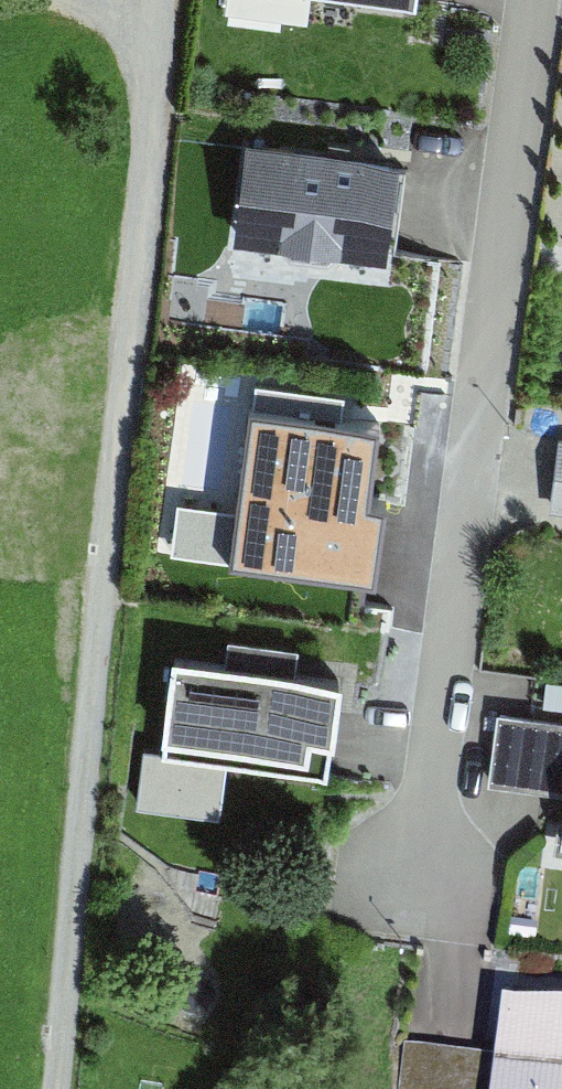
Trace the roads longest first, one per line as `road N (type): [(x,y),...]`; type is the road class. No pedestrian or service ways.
road 1 (track): [(173,0),(57,1088)]
road 2 (residential): [(540,0),(424,889)]

